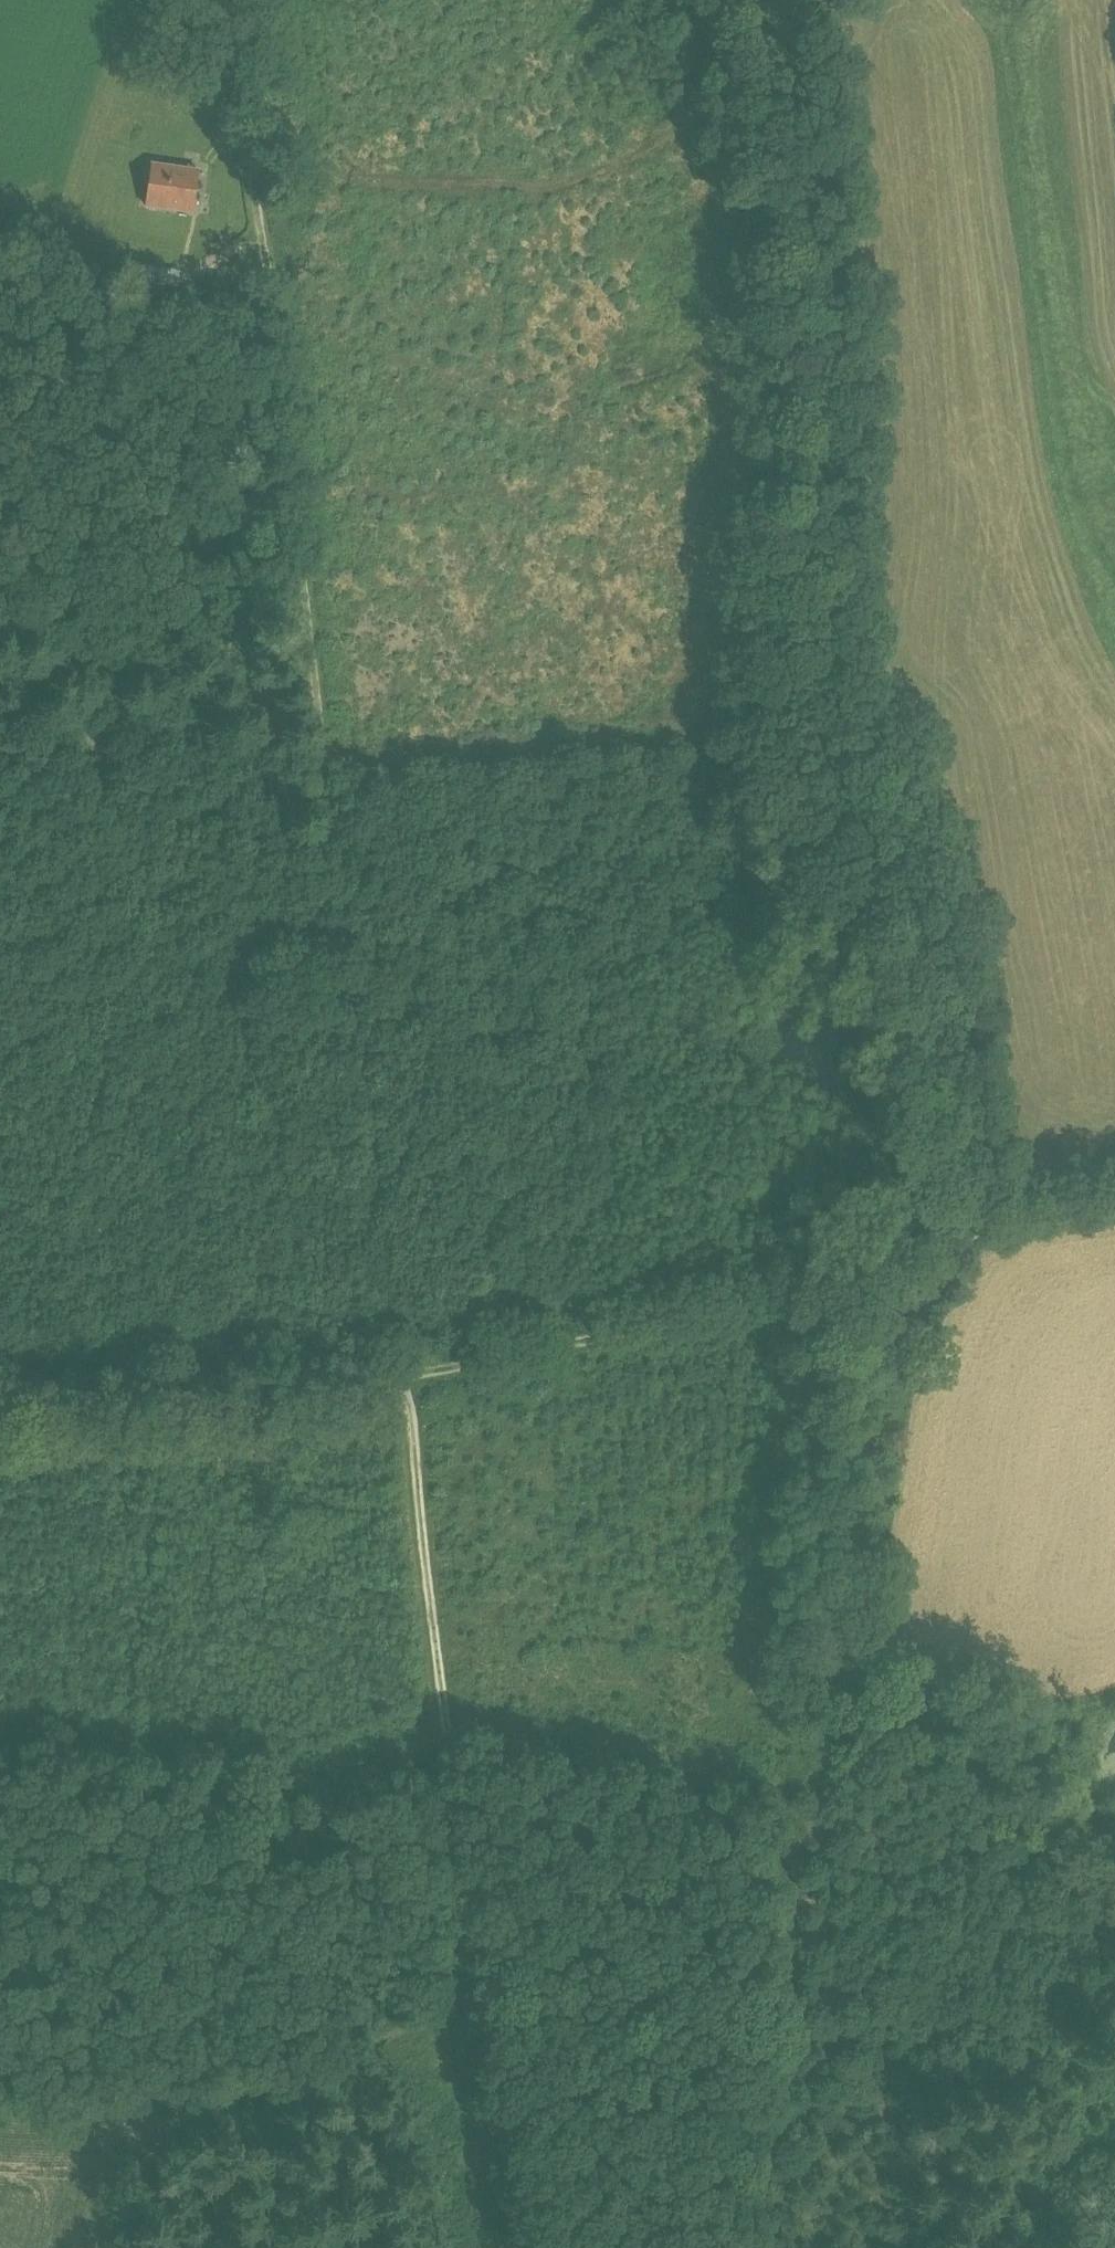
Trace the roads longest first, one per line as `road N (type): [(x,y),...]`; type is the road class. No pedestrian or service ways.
road 1 (track): [(547,2247),(448,1737),(313,747)]
road 2 (track): [(0,1396),(397,1374),(794,1279),(926,1224),(1114,1205)]
road 3 (track): [(313,747),(225,0)]
road 4 (track): [(122,2247),(143,2119),(343,2067),(495,1979)]

